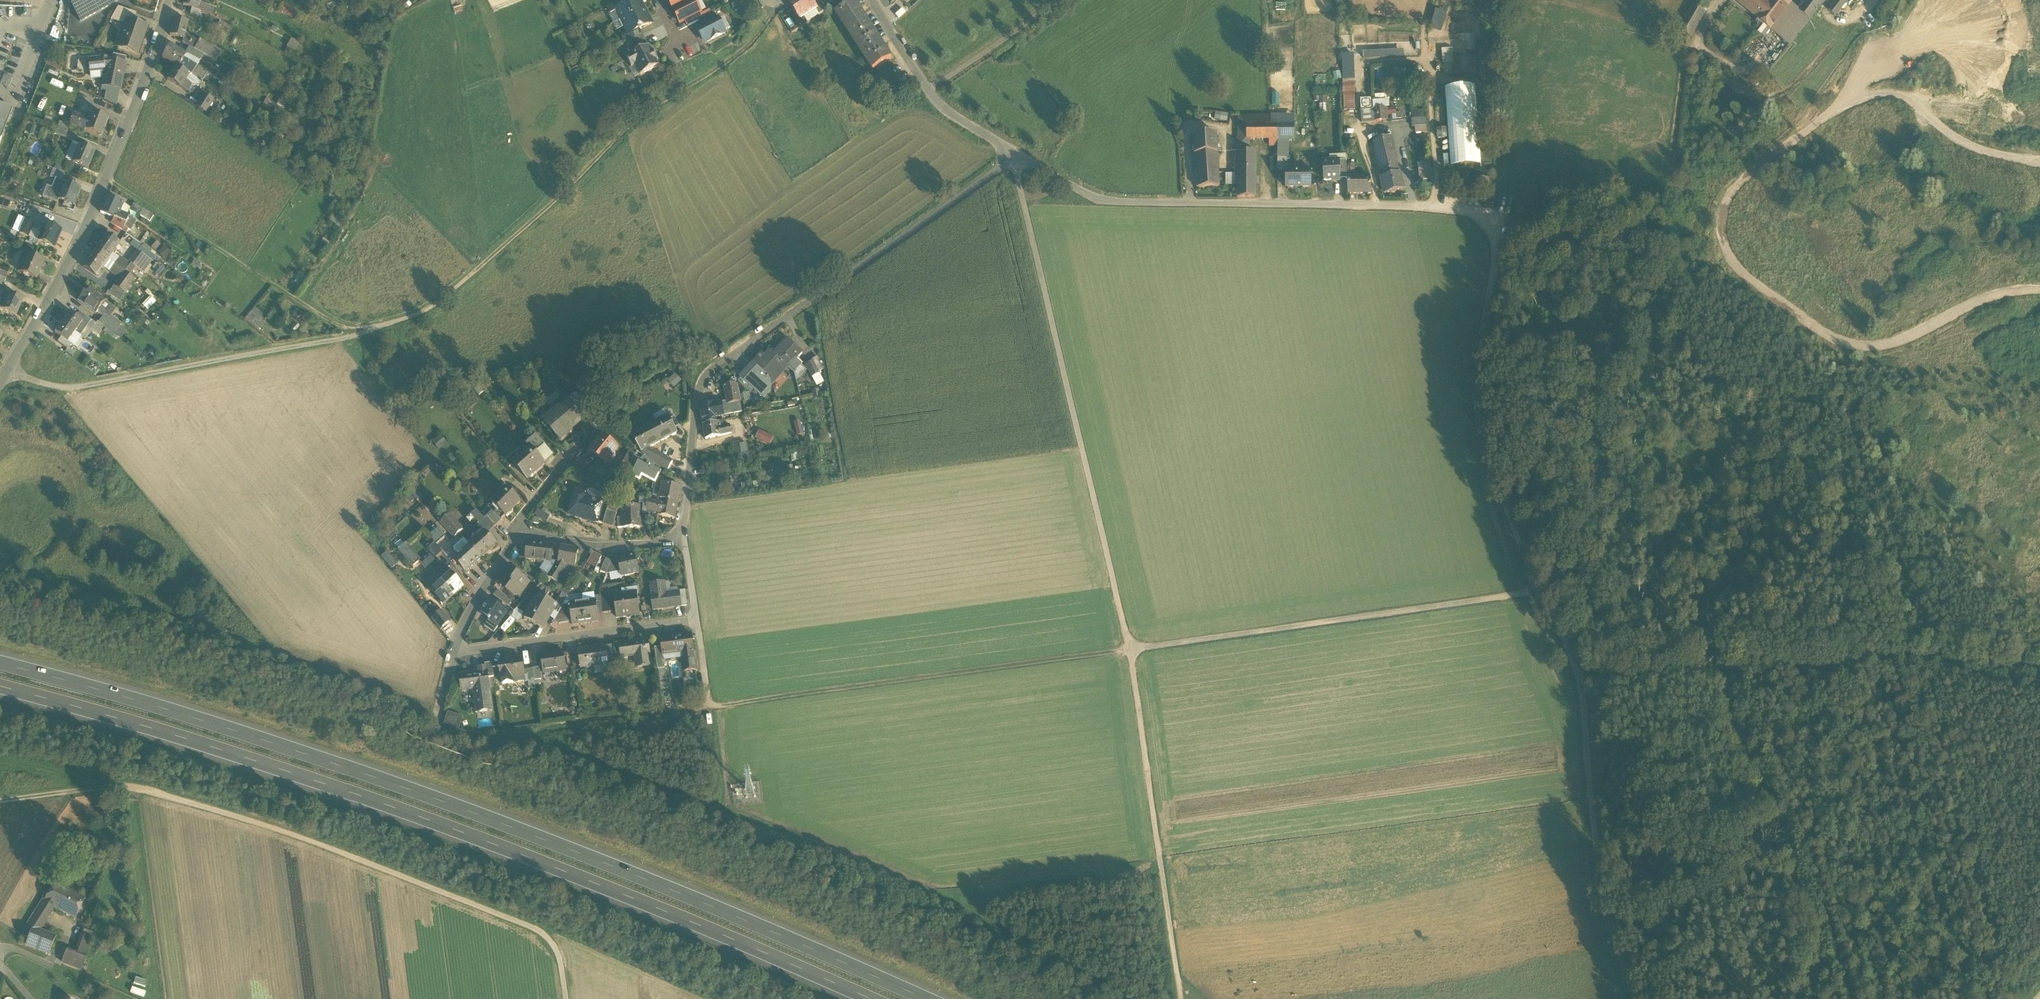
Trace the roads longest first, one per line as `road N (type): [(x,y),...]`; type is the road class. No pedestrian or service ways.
road 1 (motorway): [(922,998),(541,834),(201,717),(0,663)]
road 2 (motorway): [(0,685),(196,739),(542,860),(866,998)]
road 3 (track): [(1013,150),(1128,648),(1535,593)]
road 4 (track): [(1180,998),(1128,648),(708,706),(696,621)]
road 5 (track): [(566,998),(560,957),(540,931),(282,830),(132,787),(0,802)]
road 6 (residential): [(683,538),(693,411),(715,364),(1013,150)]
road 7 (track): [(365,333),(432,310),(633,120),(699,81),(751,40),(770,13)]
road 8 (residential): [(1013,150),(1101,200),(1489,205)]
road 9 (unclassified): [(0,380),(67,269),(107,179),(169,0)]
road 10 (track): [(1535,593),(1480,431),(1474,371),(1499,237),(1489,205)]
road 11 (track): [(4,373),(64,389),(365,333)]
road 12 (track): [(1702,669),(1895,652),(2039,671)]
road 13 (residential): [(454,651),(696,621),(683,538)]
road 14 (track): [(107,179),(336,327),(365,333)]
road 15 (track): [(1634,998),(1602,890),(1582,717)]
road 16 (residential): [(870,0),(944,109),(1013,150)]
road 17 (residential): [(521,534),(628,547),(683,538)]
road 18 (track): [(930,90),(1058,0)]
road 19 (track): [(1701,46),(1684,201)]
road 20 (residential): [(454,651),(478,596),(521,534)]
road 21 (track): [(1535,593),(1576,680),(1582,717)]
road 22 (track): [(1702,669),(1576,680)]

